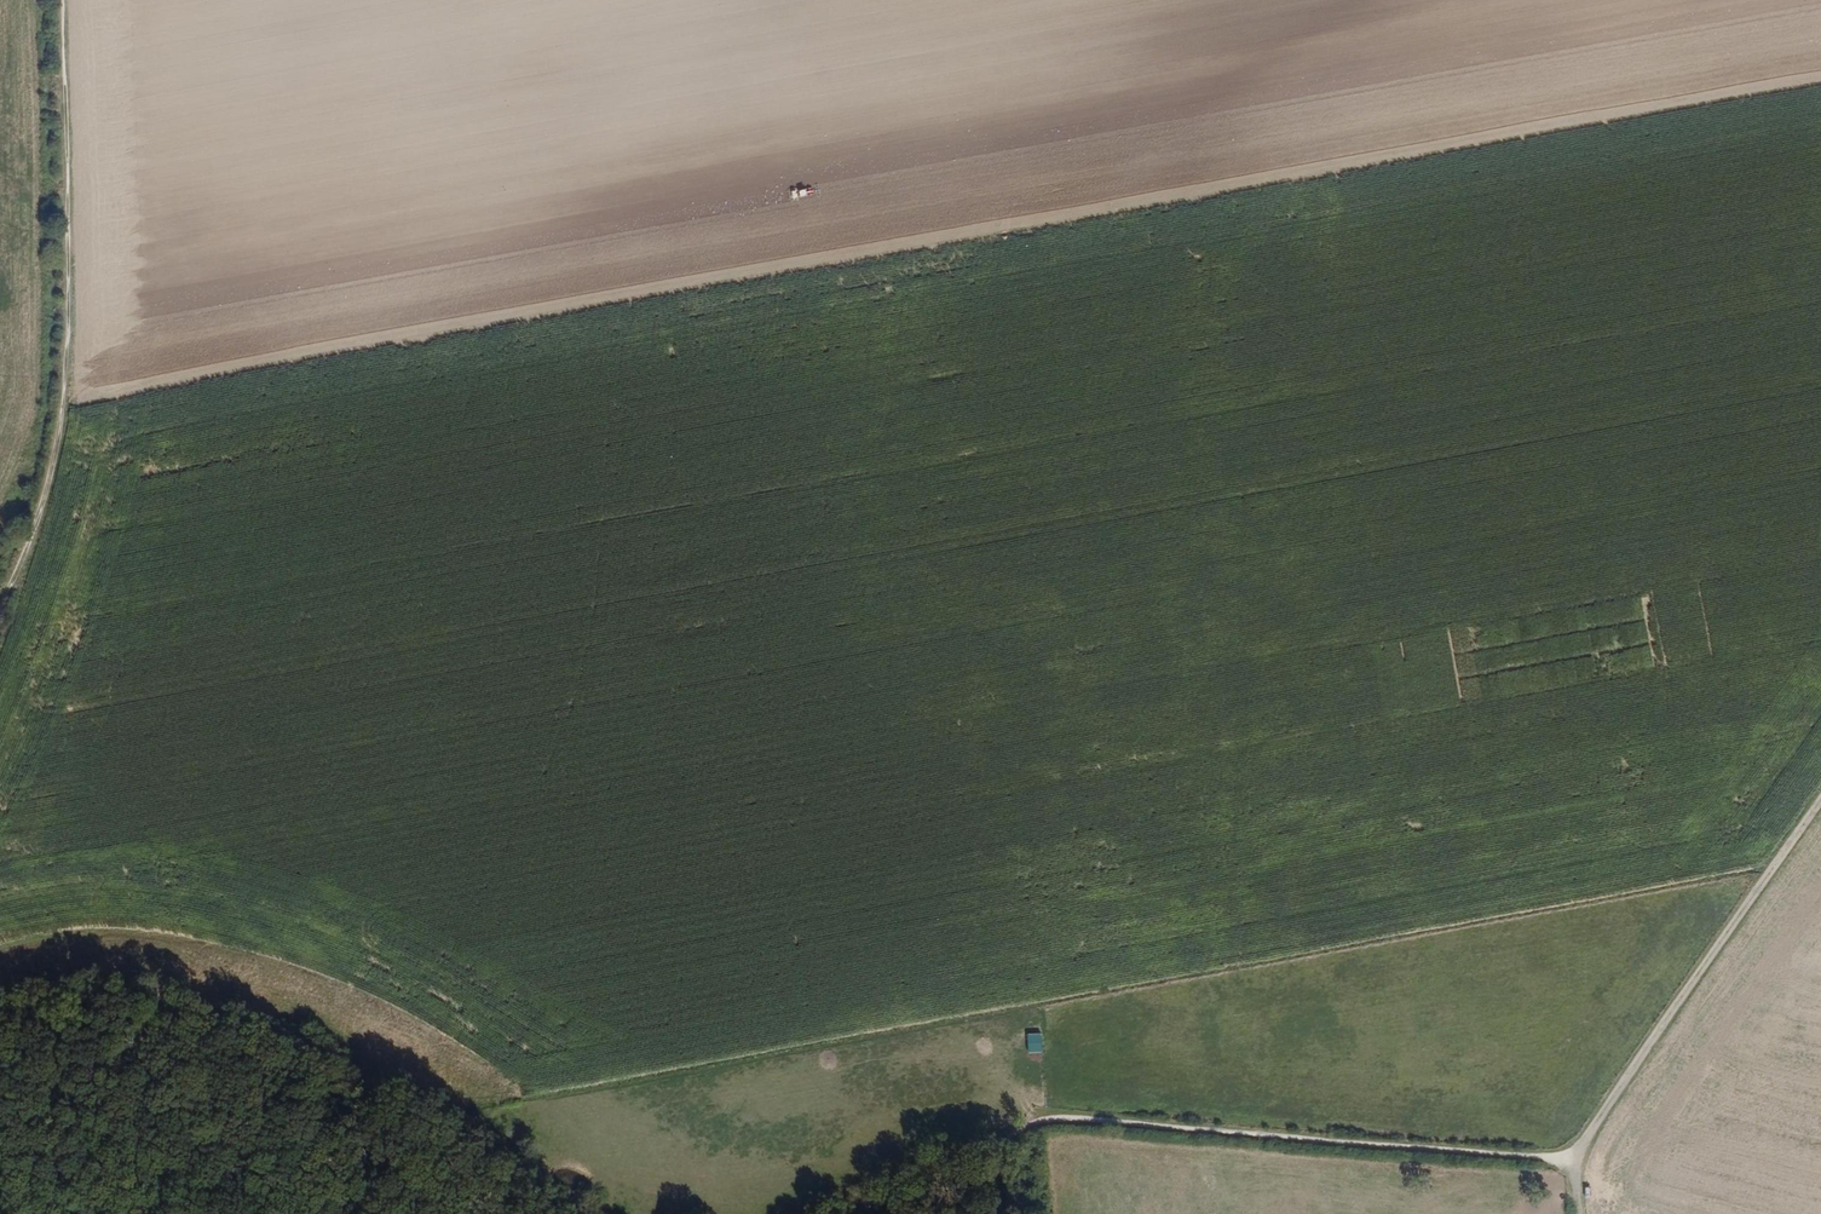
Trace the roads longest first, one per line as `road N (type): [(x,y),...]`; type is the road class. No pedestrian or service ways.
road 1 (track): [(1820,813),(1579,1166),(1059,1119),(903,1213)]
road 2 (track): [(0,609),(43,502),(63,407),(63,0)]
road 3 (track): [(0,1118),(302,1153),(361,1173),(427,1213)]

